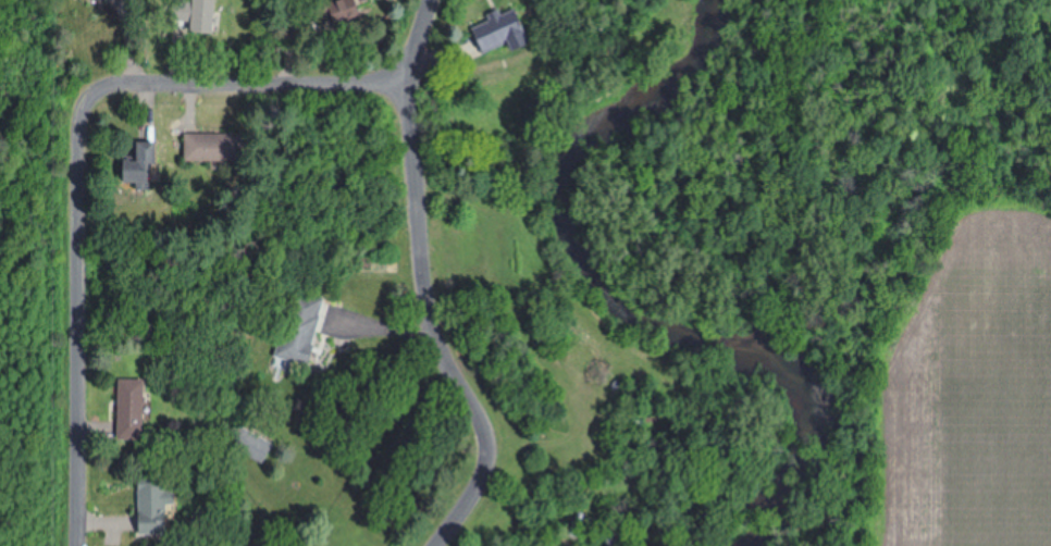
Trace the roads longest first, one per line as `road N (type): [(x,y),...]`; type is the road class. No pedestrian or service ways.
road 1 (residential): [(78,545),(76,126),(91,91),(127,74),(391,85)]
road 2 (residential): [(391,85),(412,144),(430,321),(444,368),(489,424),(492,447),(489,469),(438,545)]

